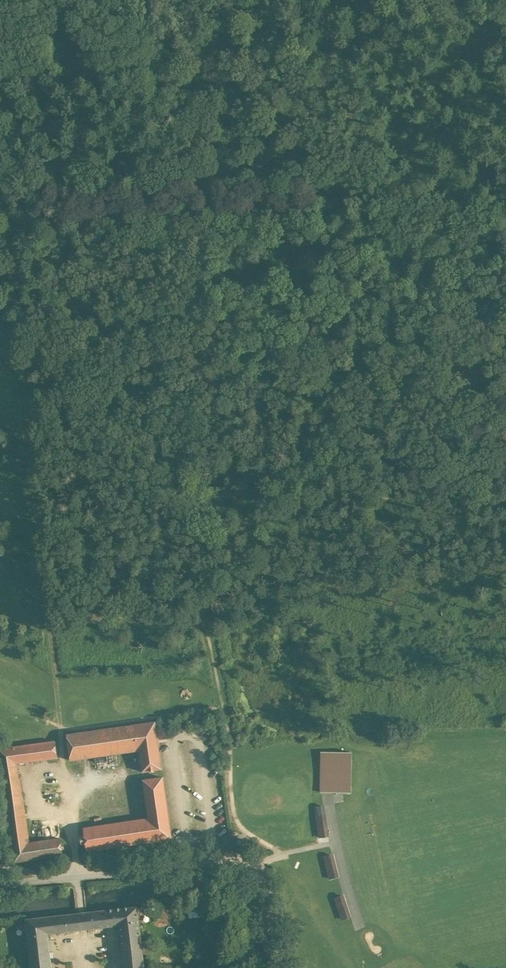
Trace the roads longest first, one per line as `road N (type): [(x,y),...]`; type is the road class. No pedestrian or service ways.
road 1 (track): [(62,748),(0,183)]
road 2 (unclassified): [(224,860),(0,885)]
road 3 (track): [(282,967),(260,875),(242,860),(224,860)]

